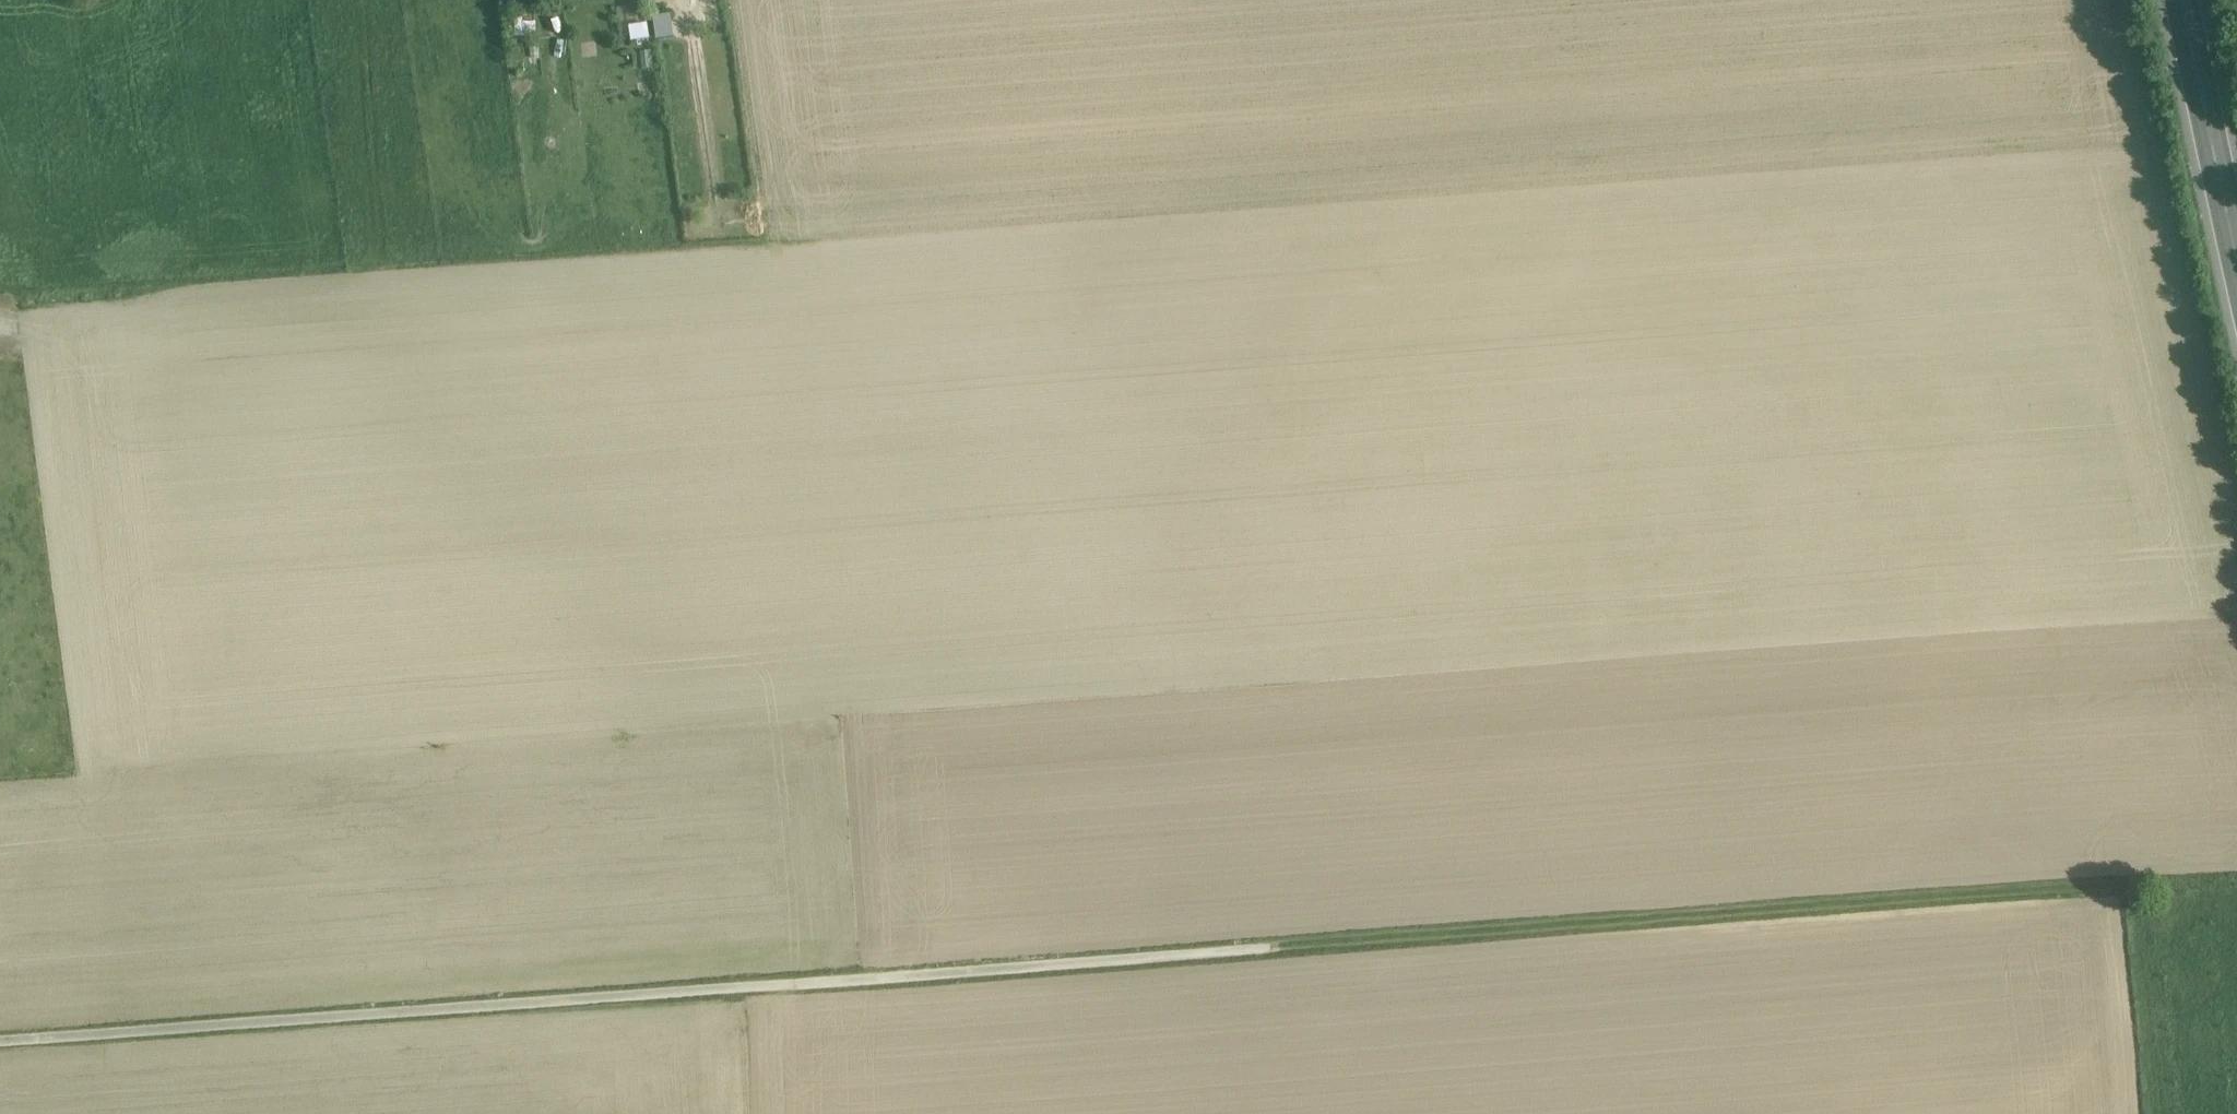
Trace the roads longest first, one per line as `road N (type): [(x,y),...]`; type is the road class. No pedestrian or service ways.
road 1 (track): [(2236,879),(0,1040)]
road 2 (primary): [(2236,250),(2182,0)]

